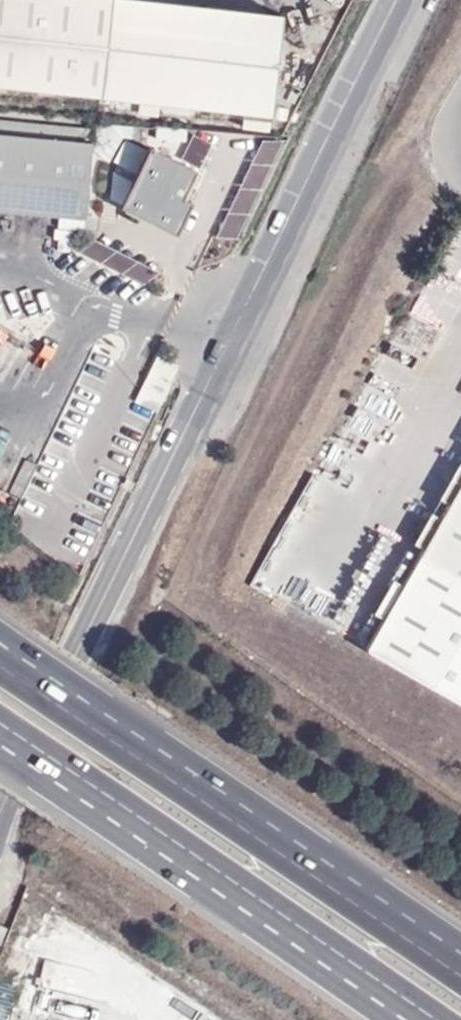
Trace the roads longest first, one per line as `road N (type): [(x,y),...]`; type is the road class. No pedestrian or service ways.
road 1 (tertiary): [(395,0),(0,818)]
road 2 (motorway): [(0,734),(420,1019)]
road 3 (motorway): [(460,967),(196,786)]
road 4 (motorway): [(196,786),(106,702),(0,631)]
road 5 (motorway): [(196,786),(0,661)]

